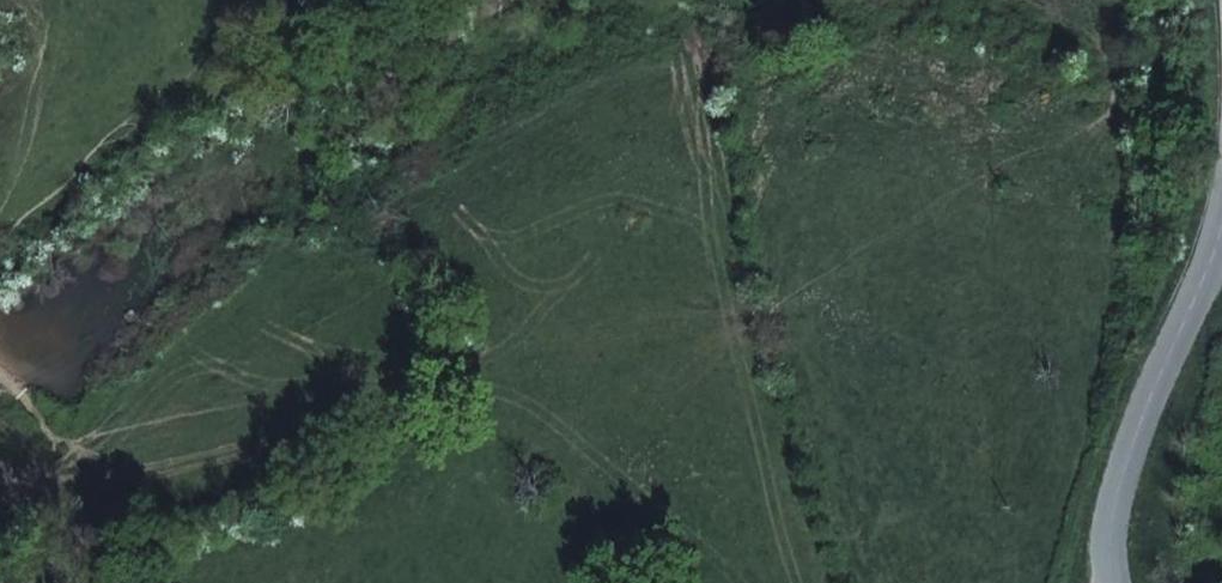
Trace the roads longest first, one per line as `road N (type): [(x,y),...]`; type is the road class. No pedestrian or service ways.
road 1 (unclassified): [(1117,582),(1116,501),(1221,231)]

